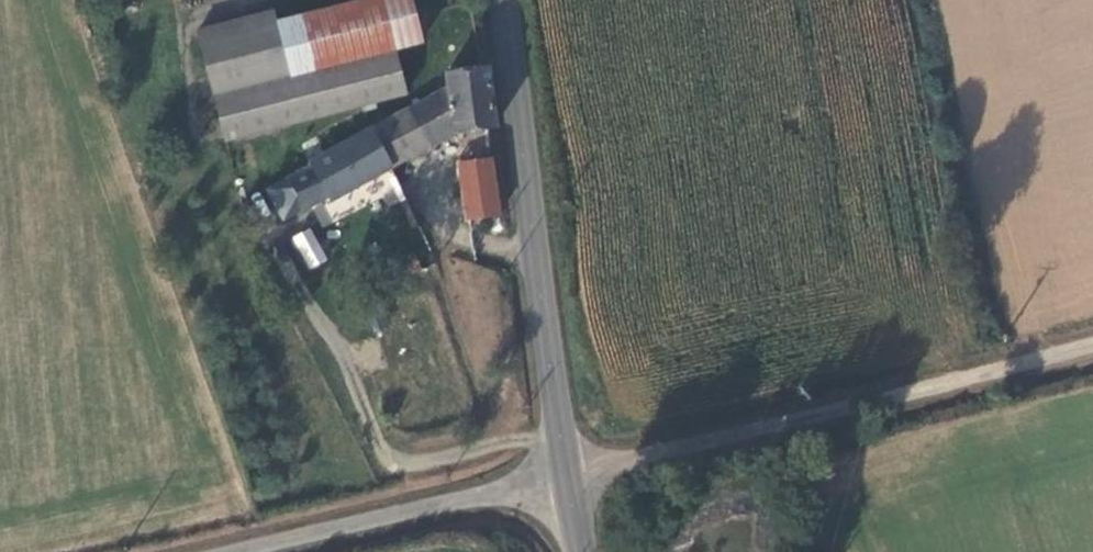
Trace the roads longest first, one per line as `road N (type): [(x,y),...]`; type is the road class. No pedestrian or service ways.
road 1 (unclassified): [(566,478),(1092,344)]
road 2 (tertiary): [(566,478),(504,0)]
road 3 (unclassified): [(227,551),(566,478)]

